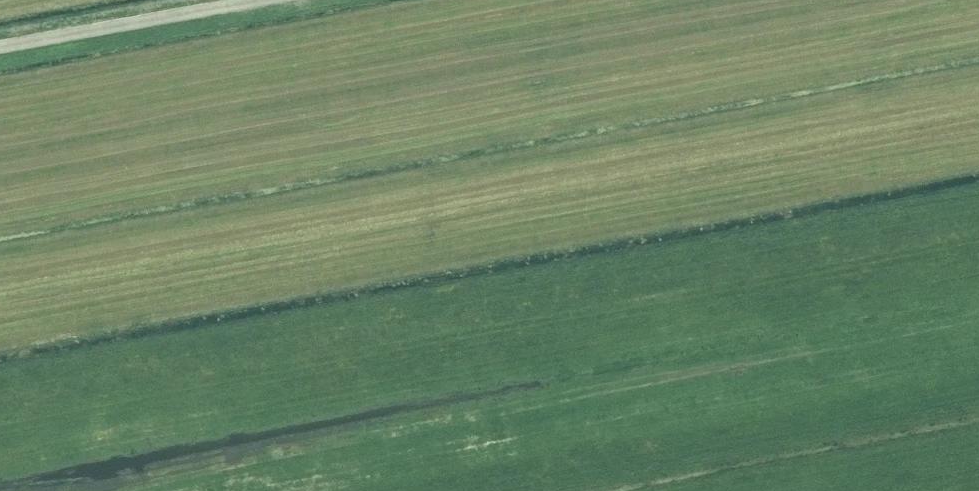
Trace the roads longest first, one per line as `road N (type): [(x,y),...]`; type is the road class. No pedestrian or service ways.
road 1 (unclassified): [(0,45),(253,0)]

